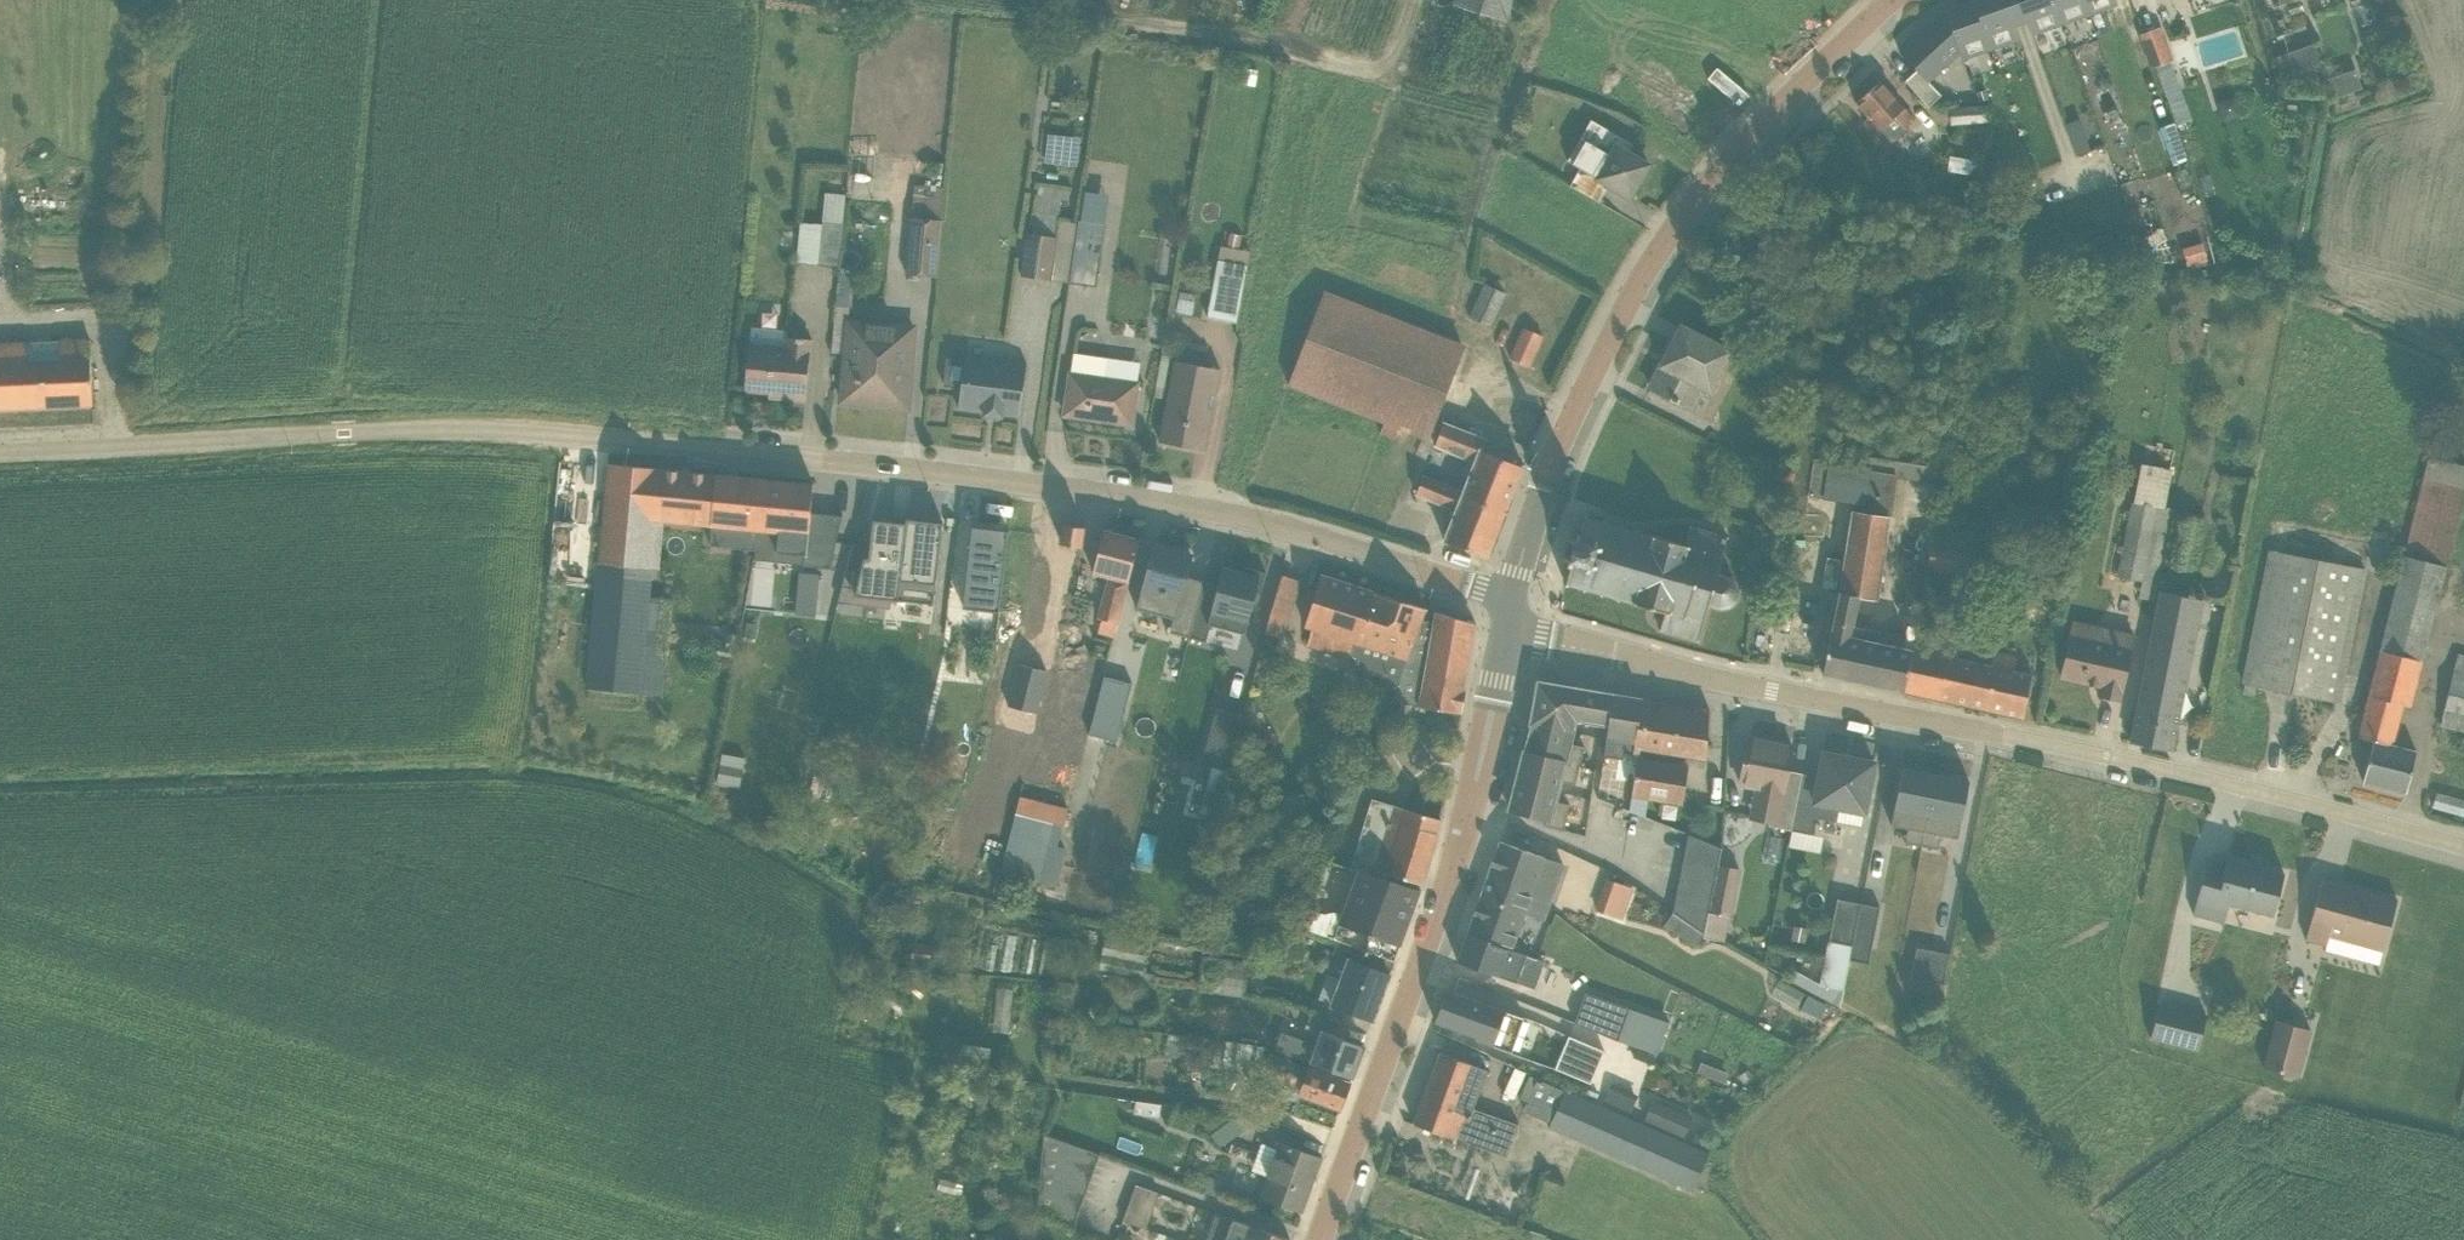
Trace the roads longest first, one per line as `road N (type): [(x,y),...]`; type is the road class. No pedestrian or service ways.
road 1 (unclassified): [(0,452),(473,430),(955,473),(1271,523),(1480,590),(1508,616)]
road 2 (unclassified): [(2463,847),(2115,759),(1539,641),(1508,616)]
road 3 (tertiary): [(1508,616),(1548,472),(1631,292),(1703,184),(1890,0)]
road 4 (tertiary): [(1319,1239),(1443,895),(1488,731),(1508,616)]

